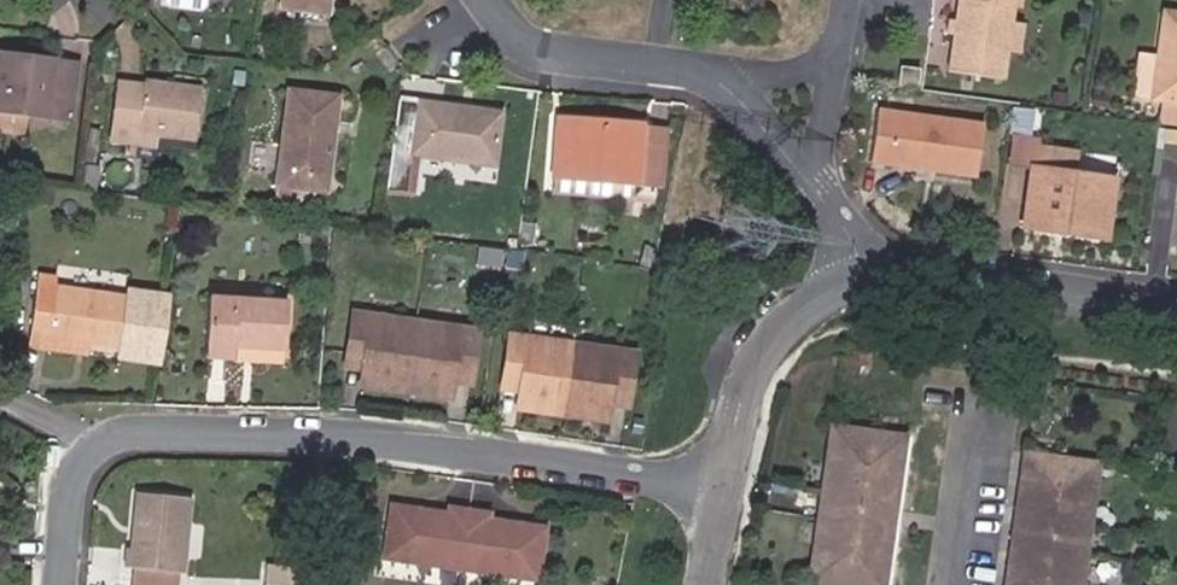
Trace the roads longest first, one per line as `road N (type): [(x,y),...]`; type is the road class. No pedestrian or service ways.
road 1 (residential): [(726,487),(349,438),(130,427),(90,442)]
road 2 (residential): [(785,147),(701,68),(559,53),(515,32),(492,0)]
road 3 (residential): [(902,268),(812,297),(765,347),(741,409),(726,487)]
road 4 (residential): [(1176,306),(902,268)]
road 5 (residential): [(902,268),(846,232),(785,147)]
road 6 (residential): [(785,147),(831,56),(846,0)]
road 7 (residential): [(90,442),(64,493),(57,584)]

